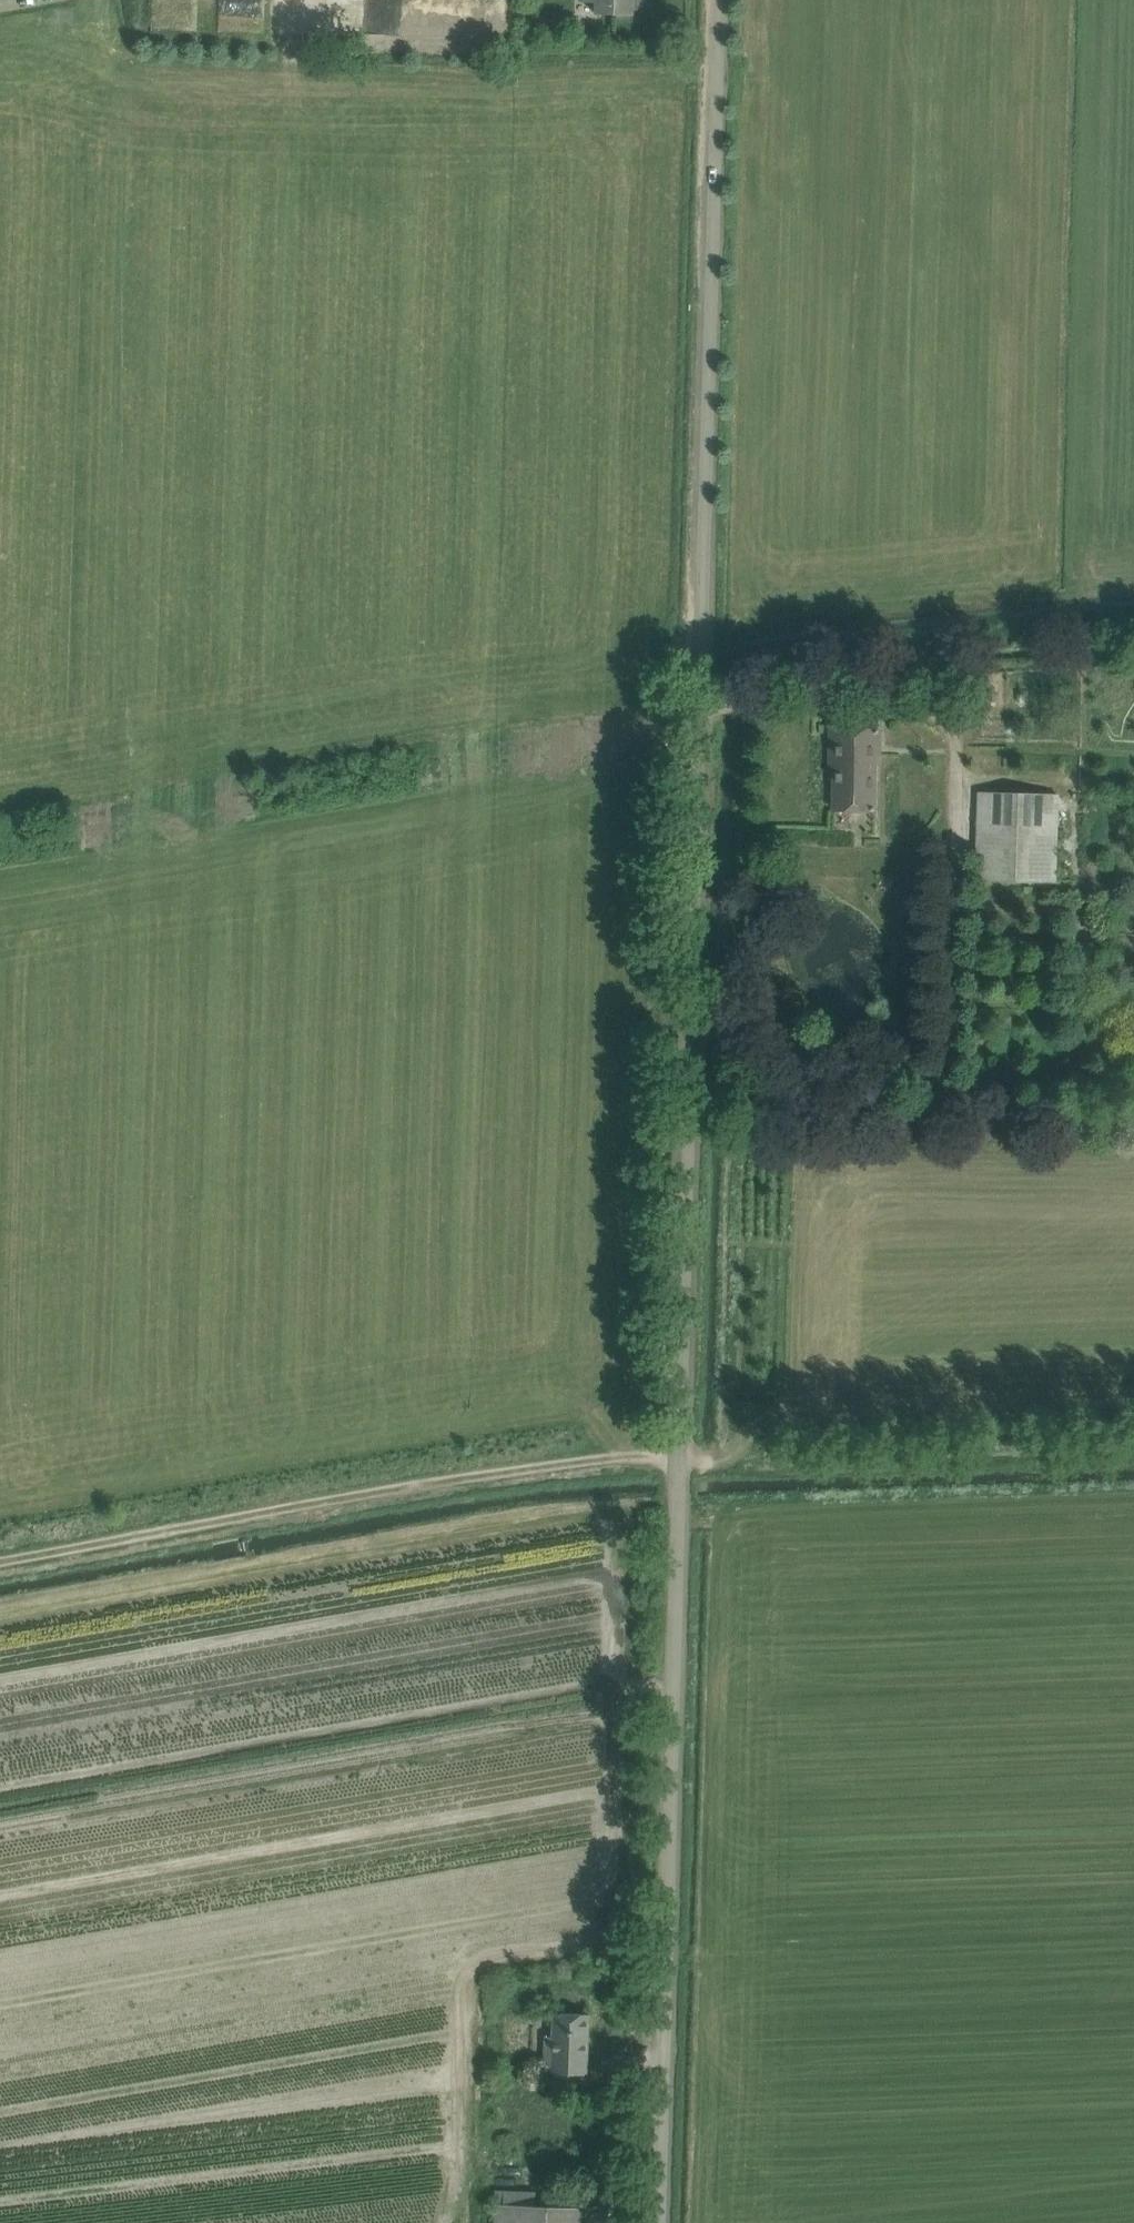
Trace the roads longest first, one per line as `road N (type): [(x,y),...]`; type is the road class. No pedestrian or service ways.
road 1 (unclassified): [(667,2222),(700,666),(724,0)]

